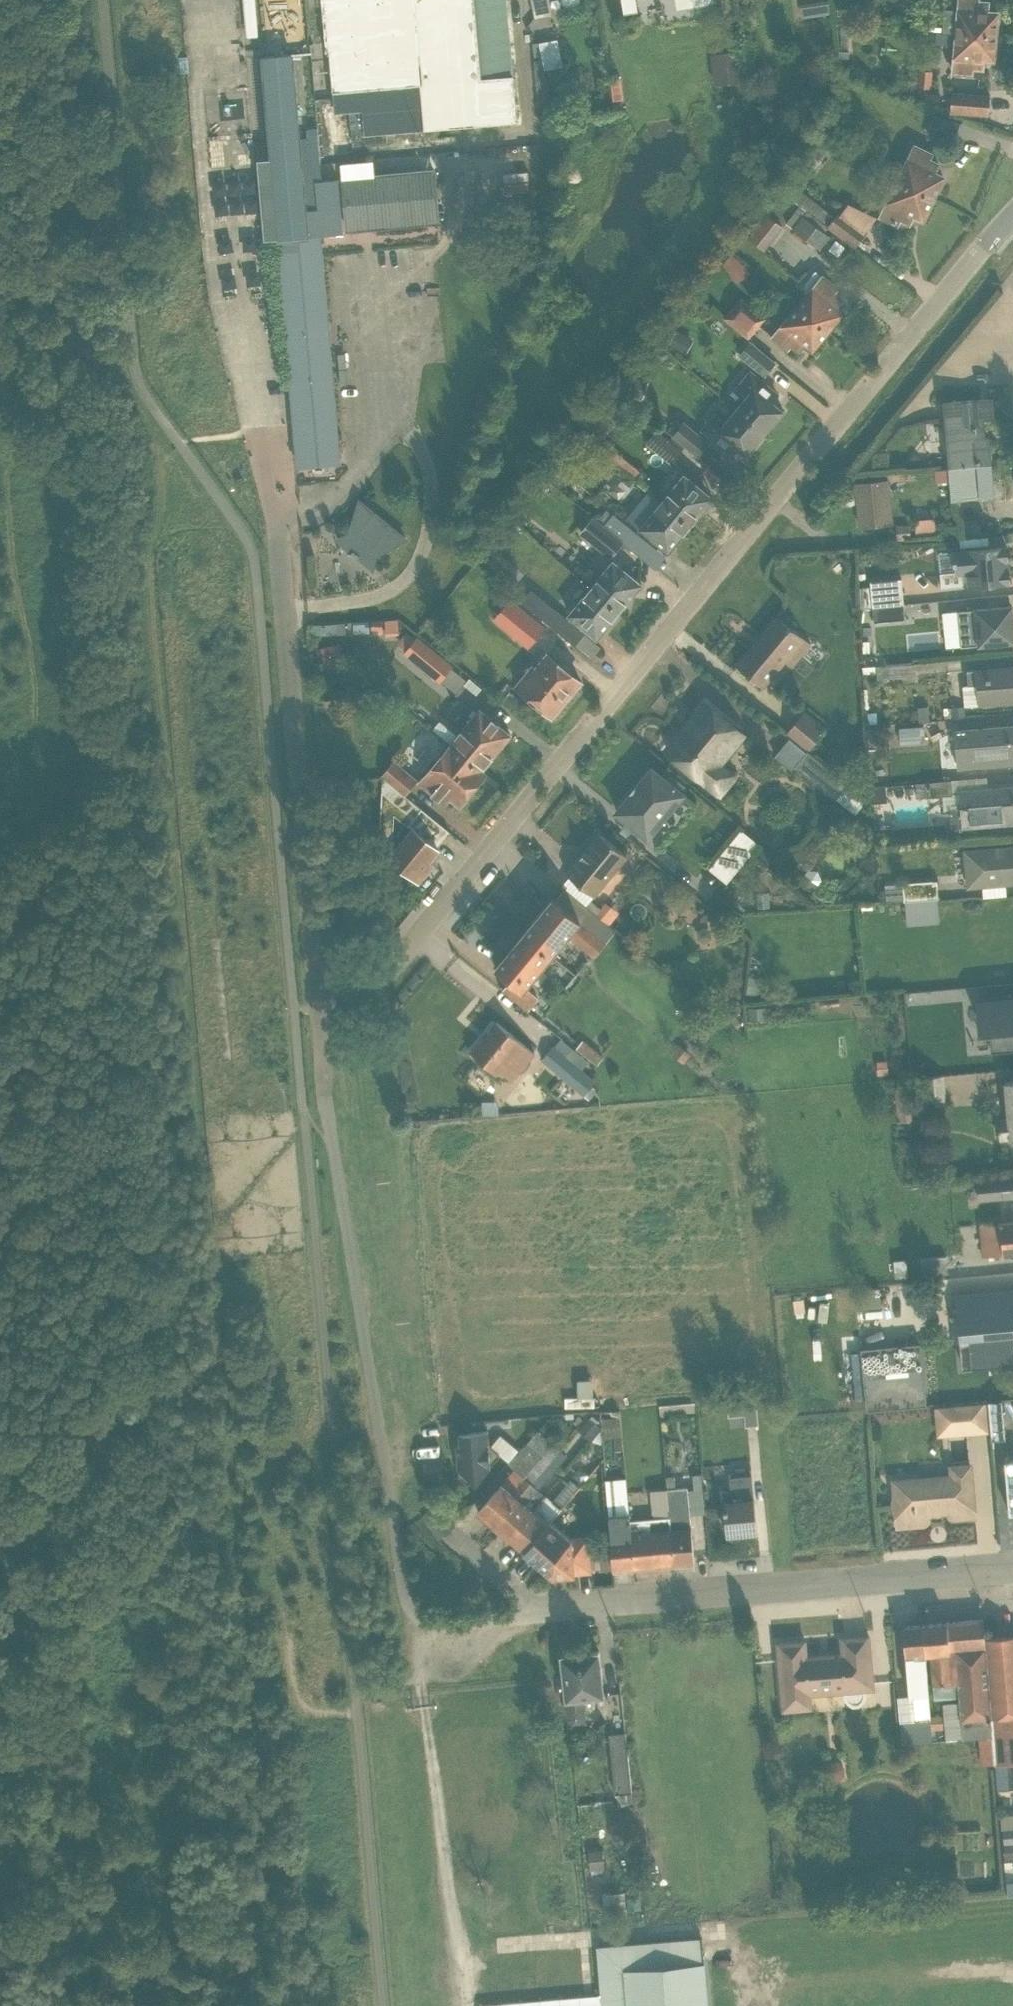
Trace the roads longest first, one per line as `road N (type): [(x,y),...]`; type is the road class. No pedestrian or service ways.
road 1 (unclassified): [(321,1010),(354,998),(395,961),(1012,217)]
road 2 (unclassified): [(531,1607),(518,1617),(437,1625),(415,1613),(403,1592),(325,1099),(321,1010)]
road 3 (unclassified): [(267,433),(321,1010)]
road 4 (residential): [(531,1607),(1012,1567)]

